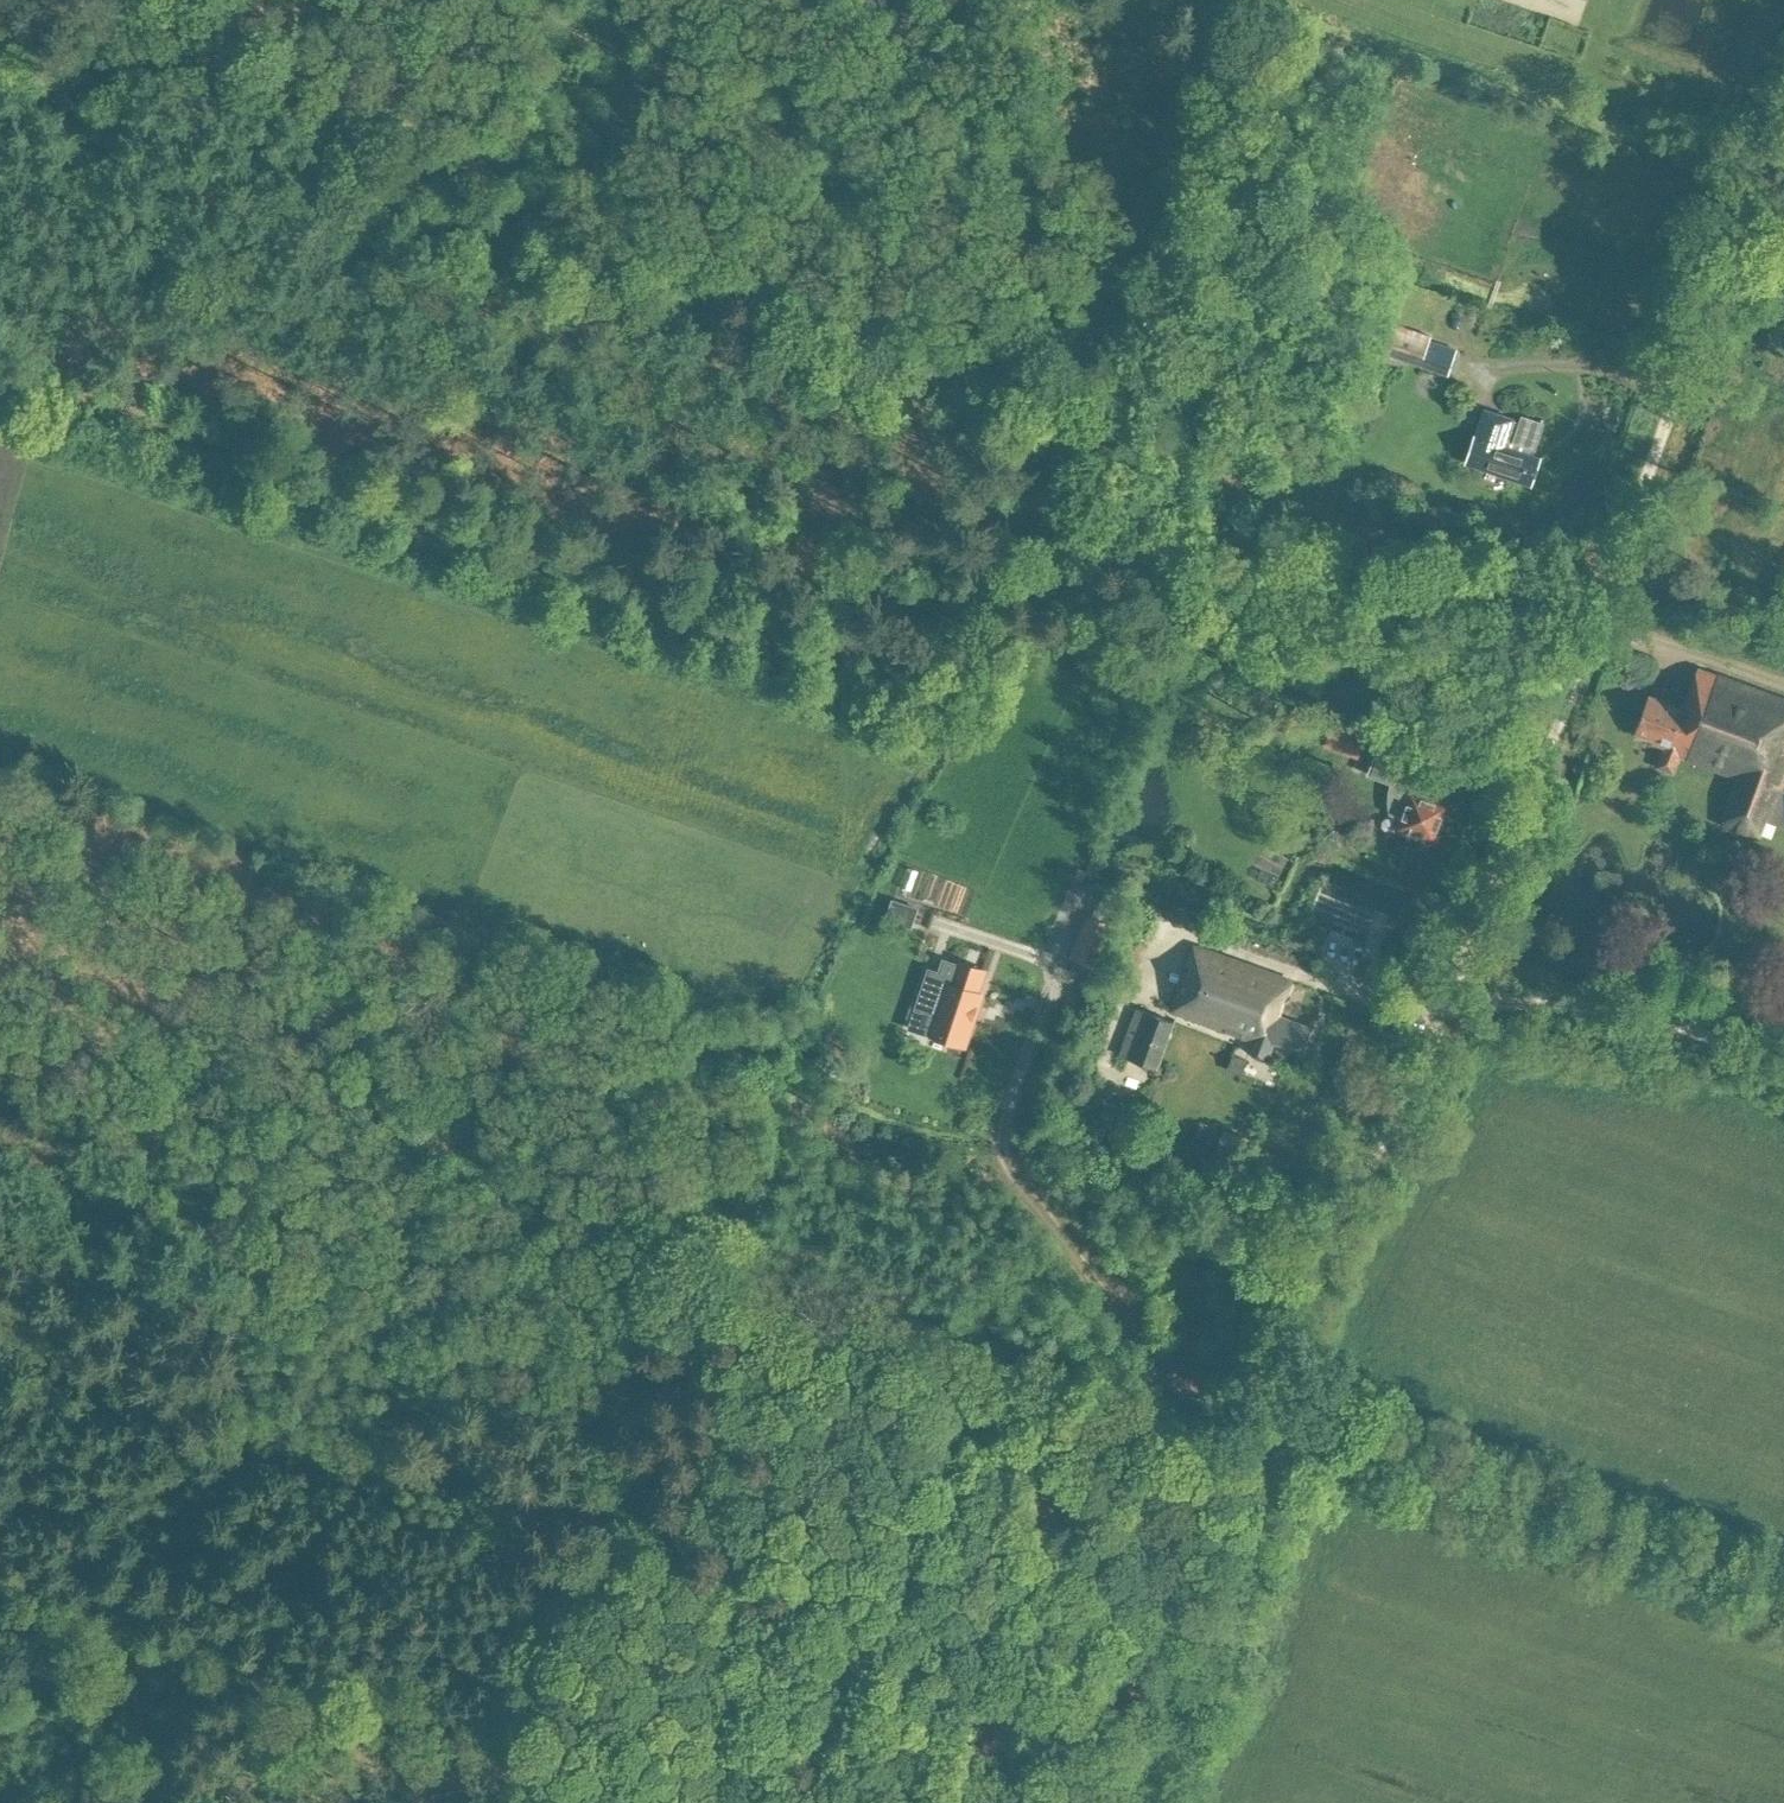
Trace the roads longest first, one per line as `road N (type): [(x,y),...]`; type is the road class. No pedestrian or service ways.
road 1 (track): [(1584,651),(1138,434),(1105,460),(994,644)]
road 2 (track): [(1347,1217),(1449,1000),(1599,619)]
road 3 (track): [(1275,1449),(1217,1417),(1128,1333),(1007,1145),(1006,1107),(1055,976)]
road 4 (track): [(1599,619),(1783,80)]
road 5 (track): [(1783,1066),(1662,1030),(1449,1000)]
road 6 (track): [(1271,1464),(1347,1217)]
road 7 (track): [(1783,679),(1599,619)]

